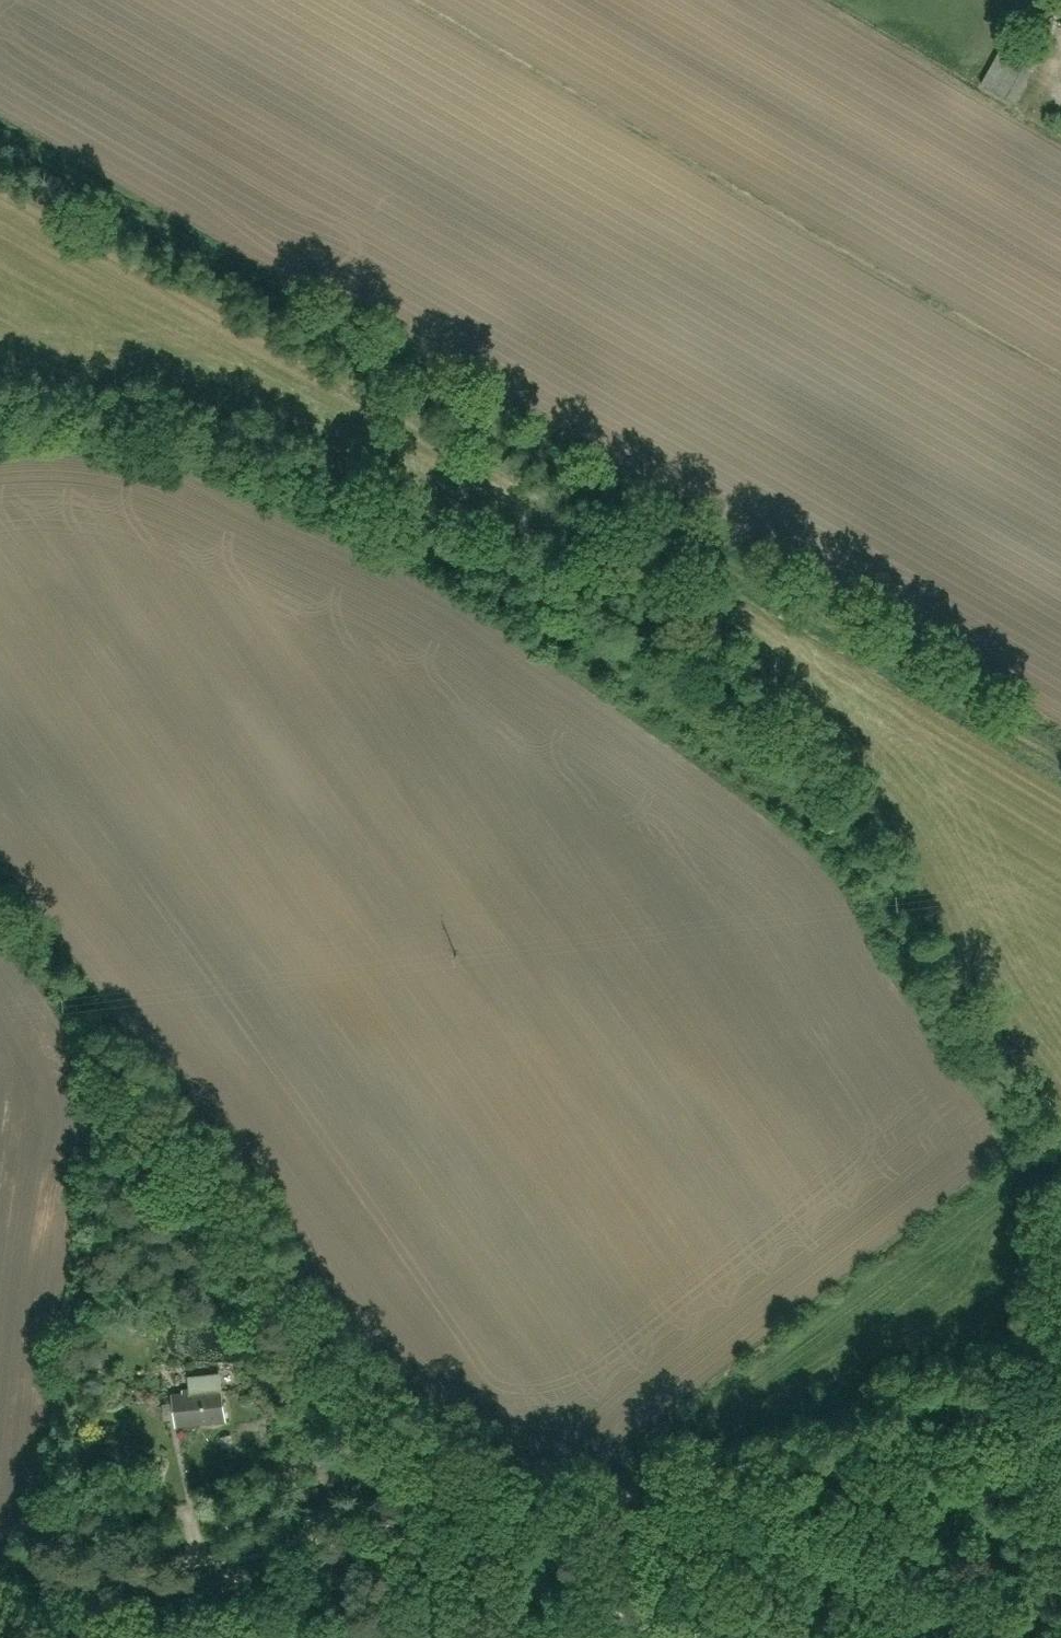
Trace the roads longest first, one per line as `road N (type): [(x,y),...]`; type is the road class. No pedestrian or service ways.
road 1 (residential): [(0,1594),(296,1548),(540,1594),(681,1637)]

